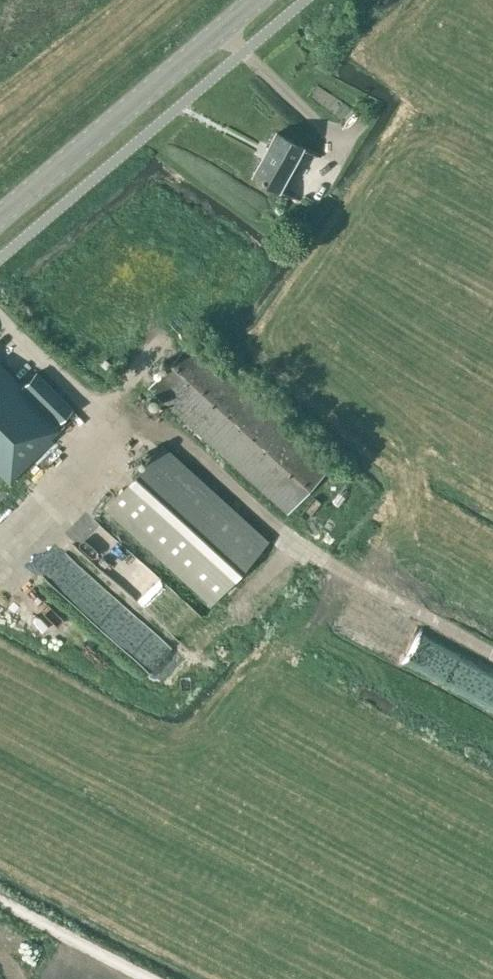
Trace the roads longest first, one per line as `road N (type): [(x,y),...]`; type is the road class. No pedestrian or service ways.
road 1 (secondary): [(0,215),(255,0)]

